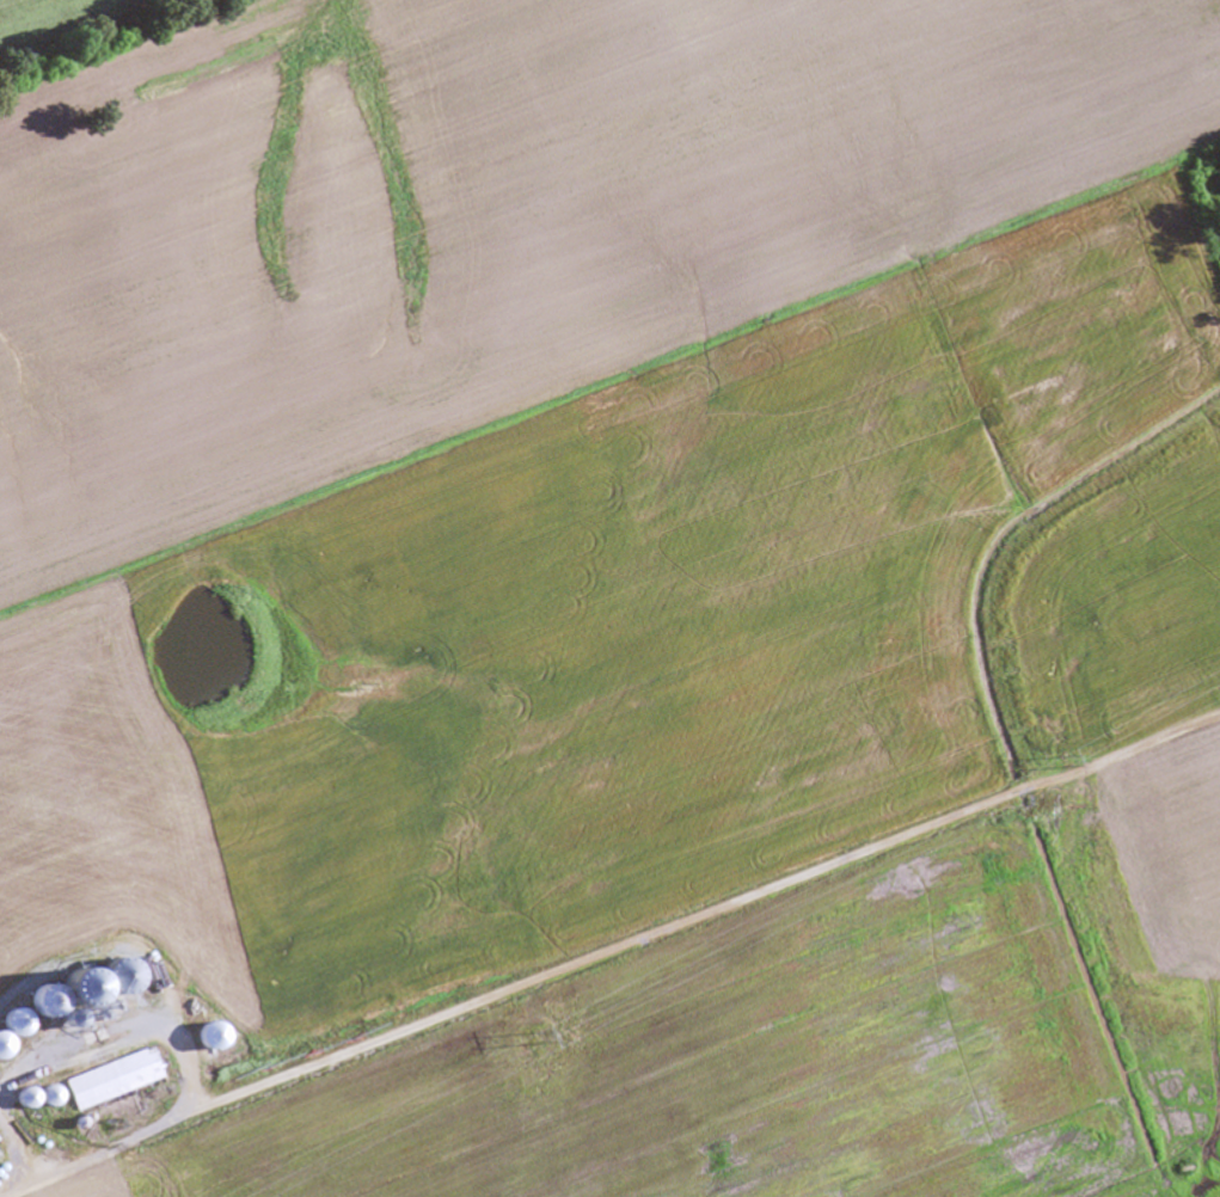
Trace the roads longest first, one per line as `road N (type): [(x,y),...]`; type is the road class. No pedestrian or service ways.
road 1 (residential): [(0,84),(221,0)]

